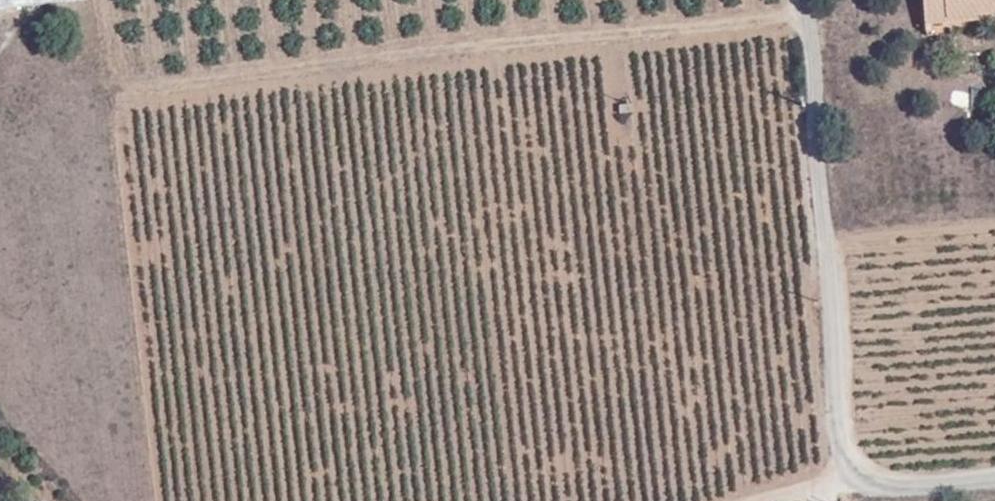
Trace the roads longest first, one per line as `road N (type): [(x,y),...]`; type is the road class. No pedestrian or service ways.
road 1 (residential): [(805,0),(851,486),(994,478)]

